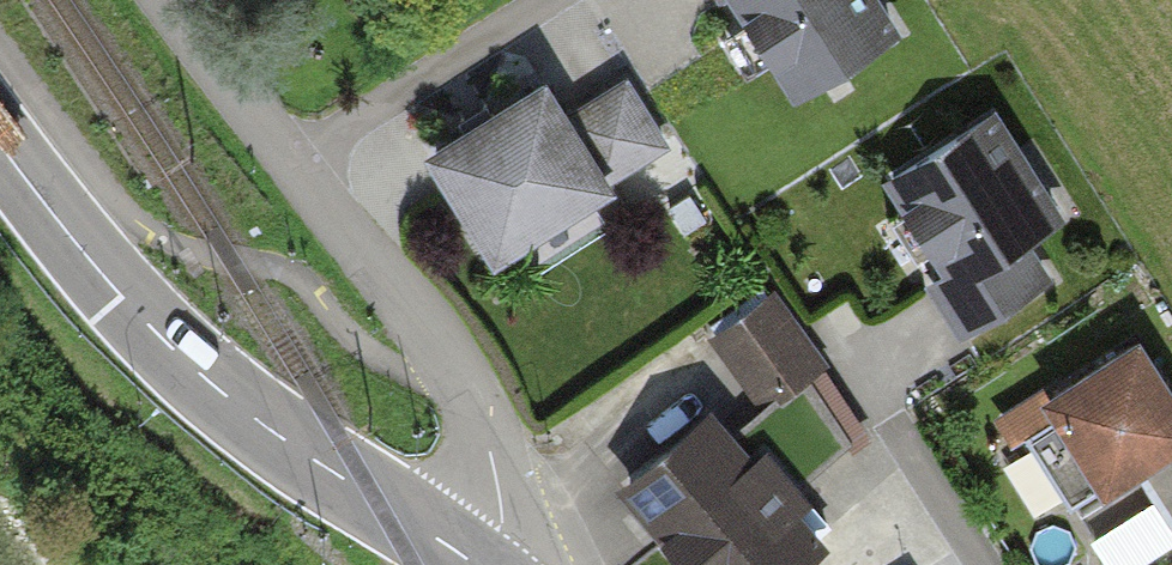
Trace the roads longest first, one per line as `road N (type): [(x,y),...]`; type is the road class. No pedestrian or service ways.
road 1 (residential): [(173,0),(437,345),(477,416),(502,491),(498,529),(477,564)]
road 2 (secondary): [(477,564),(248,413),(123,301),(0,138)]

